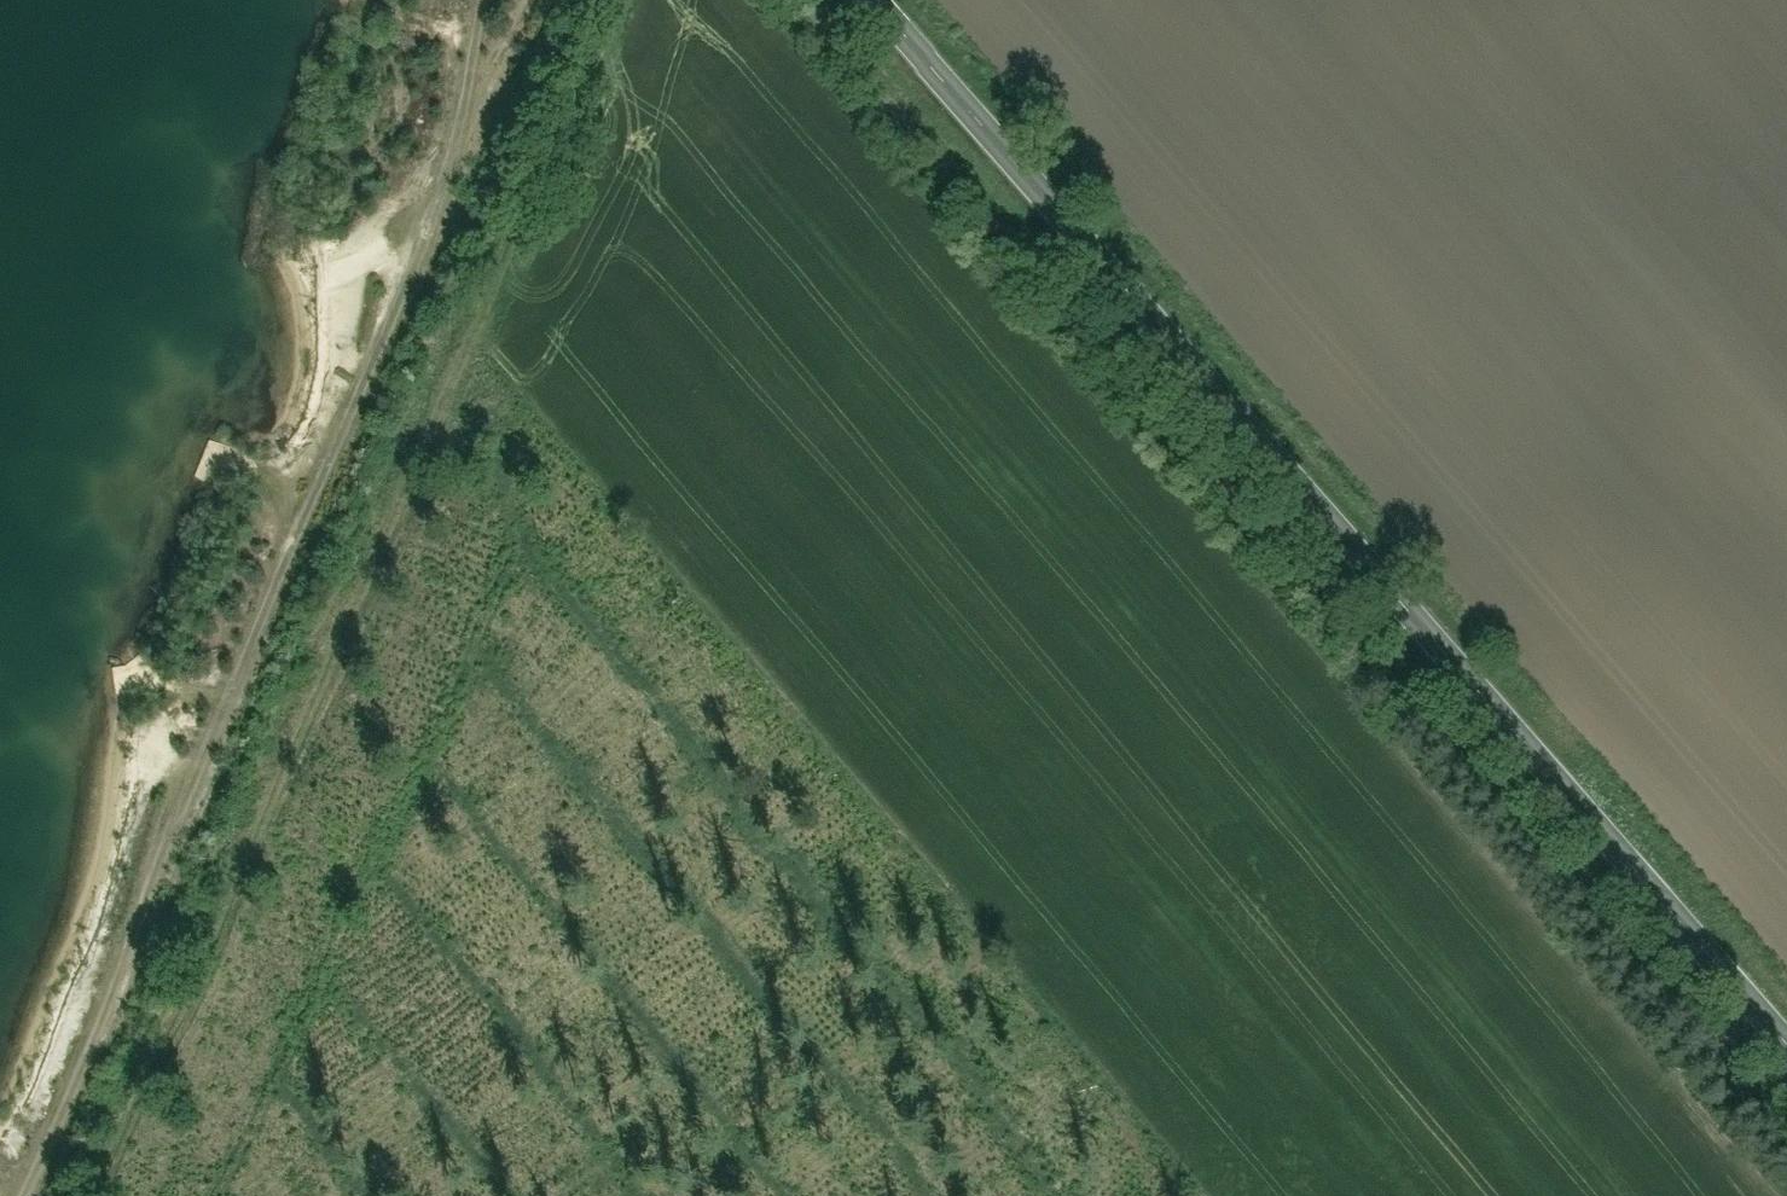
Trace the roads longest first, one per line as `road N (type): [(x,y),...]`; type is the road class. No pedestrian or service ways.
road 1 (secondary): [(1786,1077),(868,0)]
road 2 (track): [(523,0),(22,1195)]

